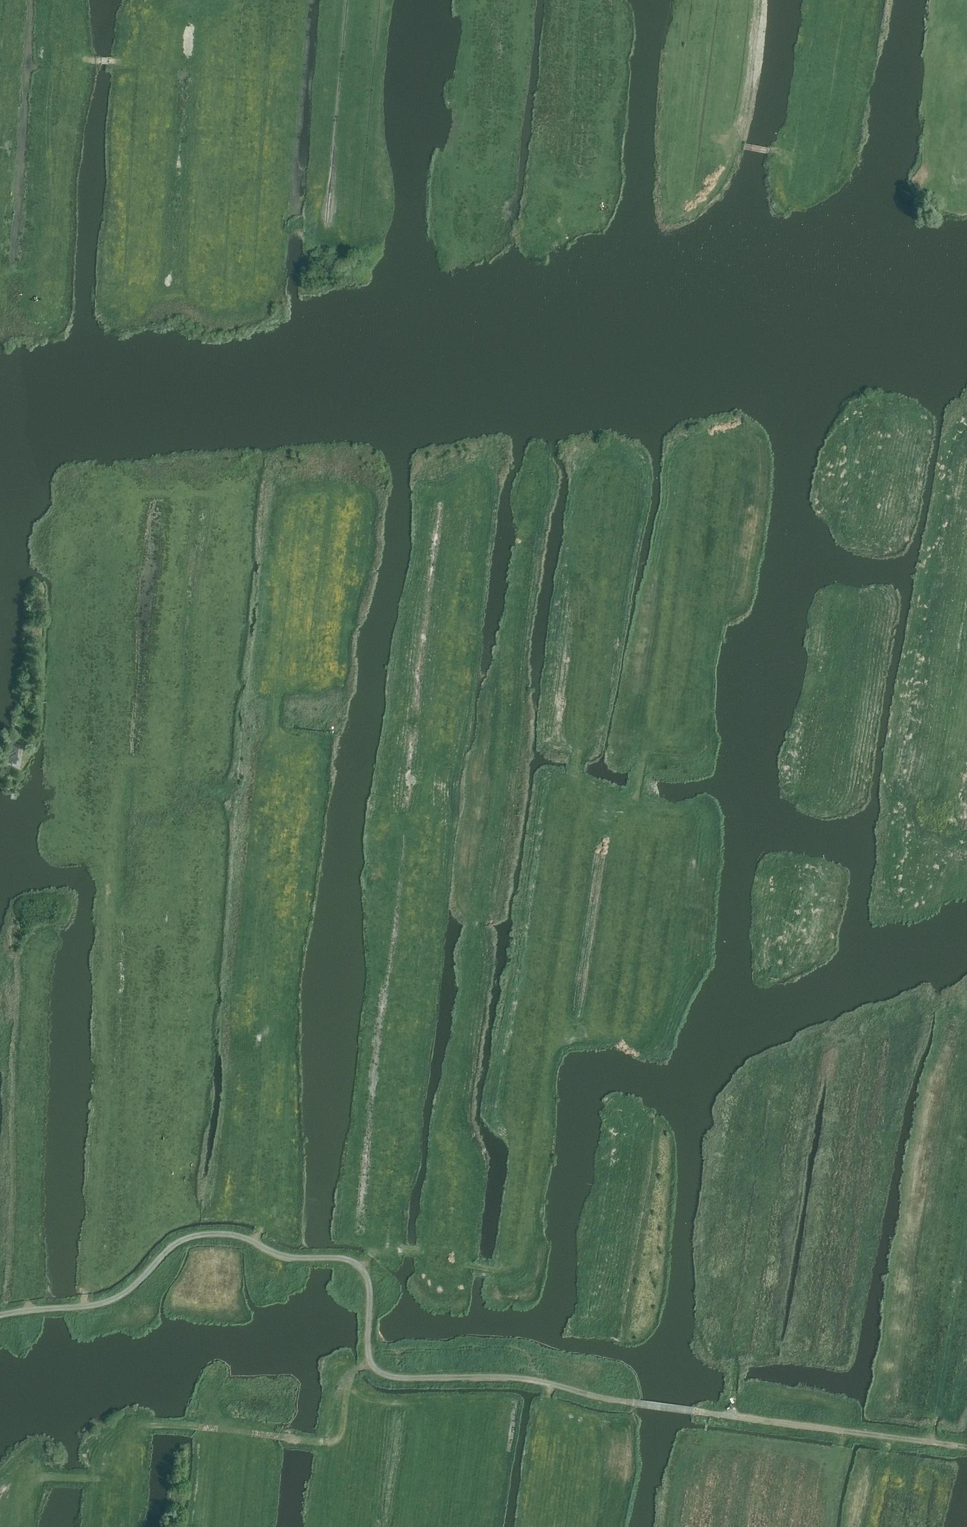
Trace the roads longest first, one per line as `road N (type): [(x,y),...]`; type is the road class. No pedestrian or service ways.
road 1 (track): [(0,1315),(122,1297),(178,1243),(236,1235),(287,1258),(335,1257),(366,1272),(370,1363),(381,1371),(403,1380),(508,1377),(703,1412)]
road 2 (track): [(966,1448),(709,1413)]

